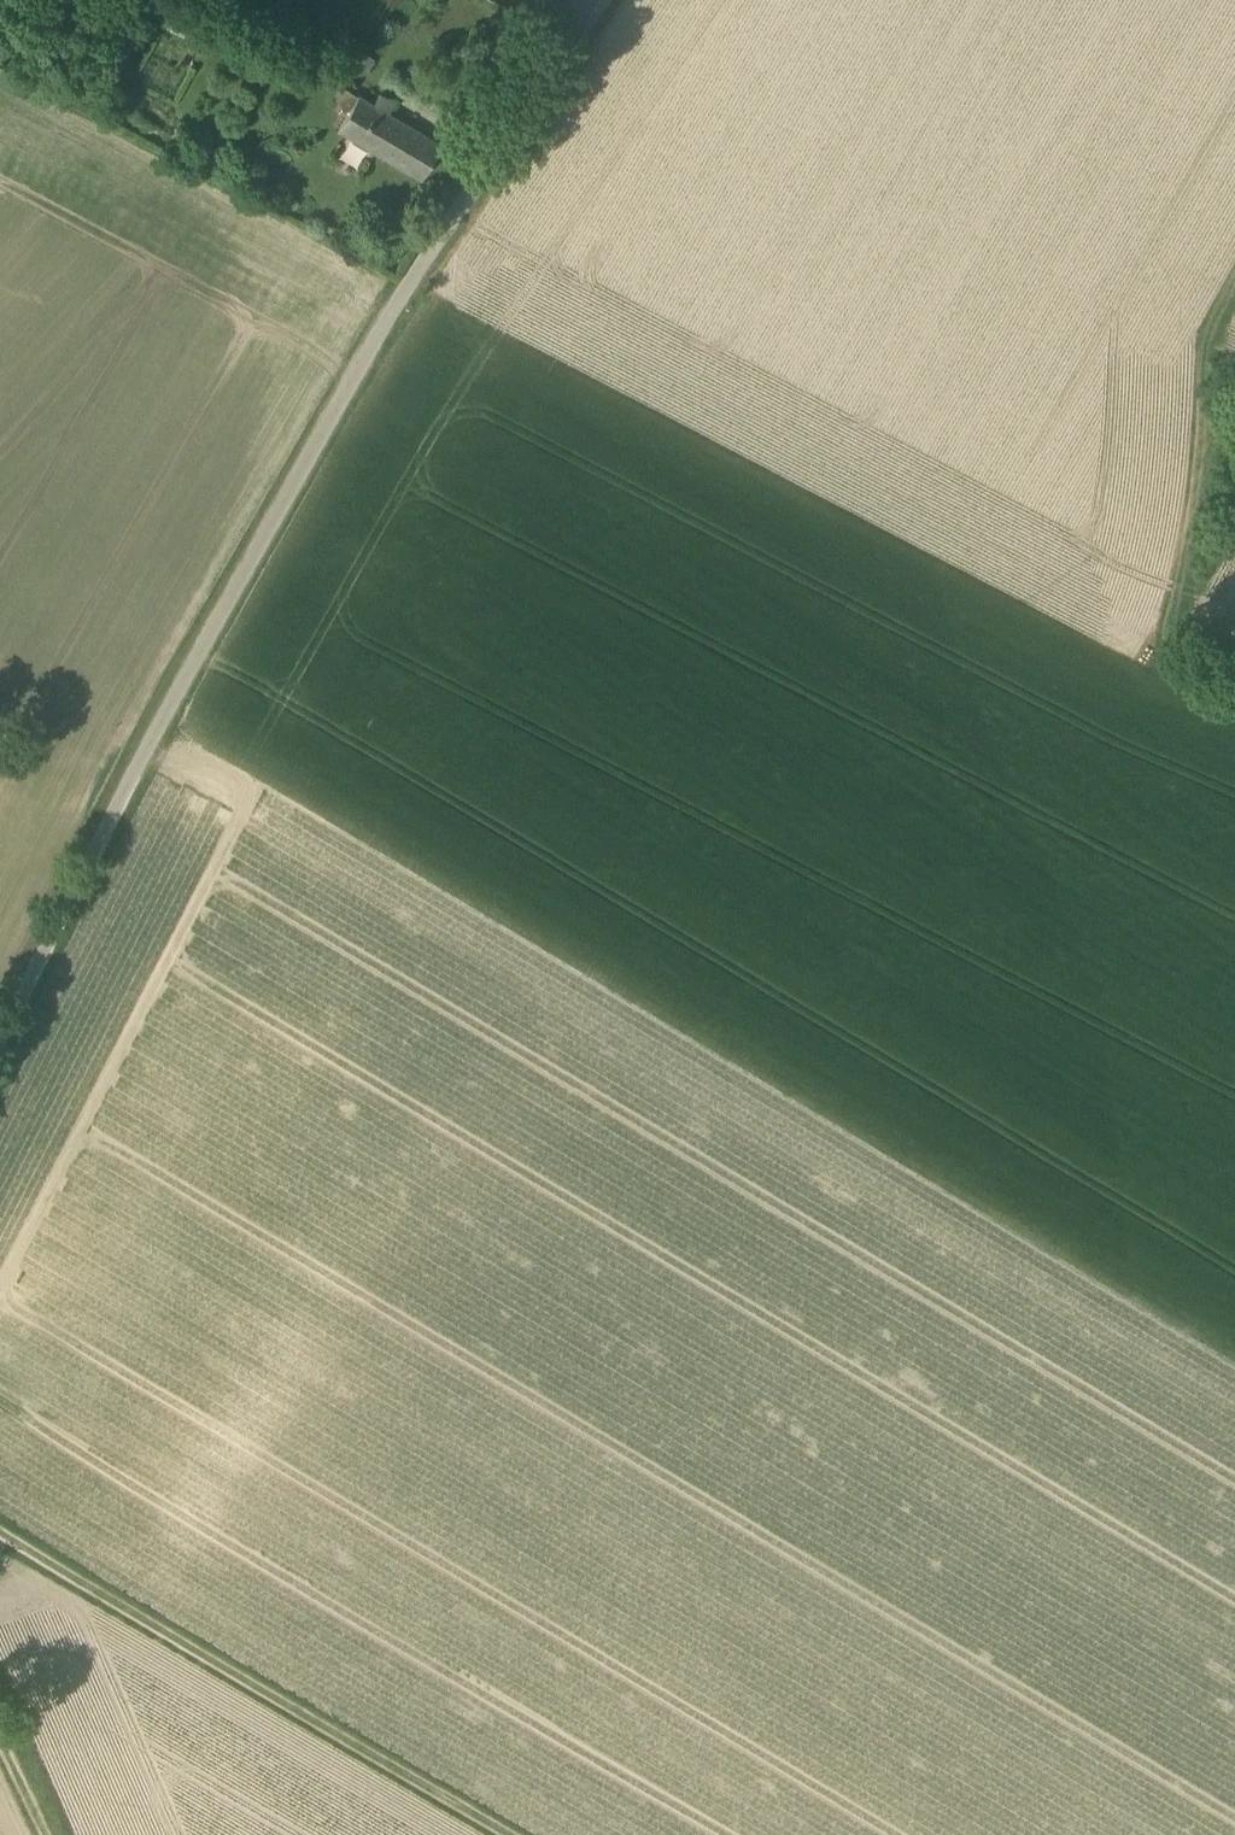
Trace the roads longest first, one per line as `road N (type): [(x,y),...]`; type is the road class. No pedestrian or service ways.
road 1 (unclassified): [(0,1038),(322,427),(601,0)]
road 2 (track): [(517,1834),(0,1527)]
road 3 (track): [(1234,676),(1175,632),(1231,435),(1212,346),(1234,287)]

